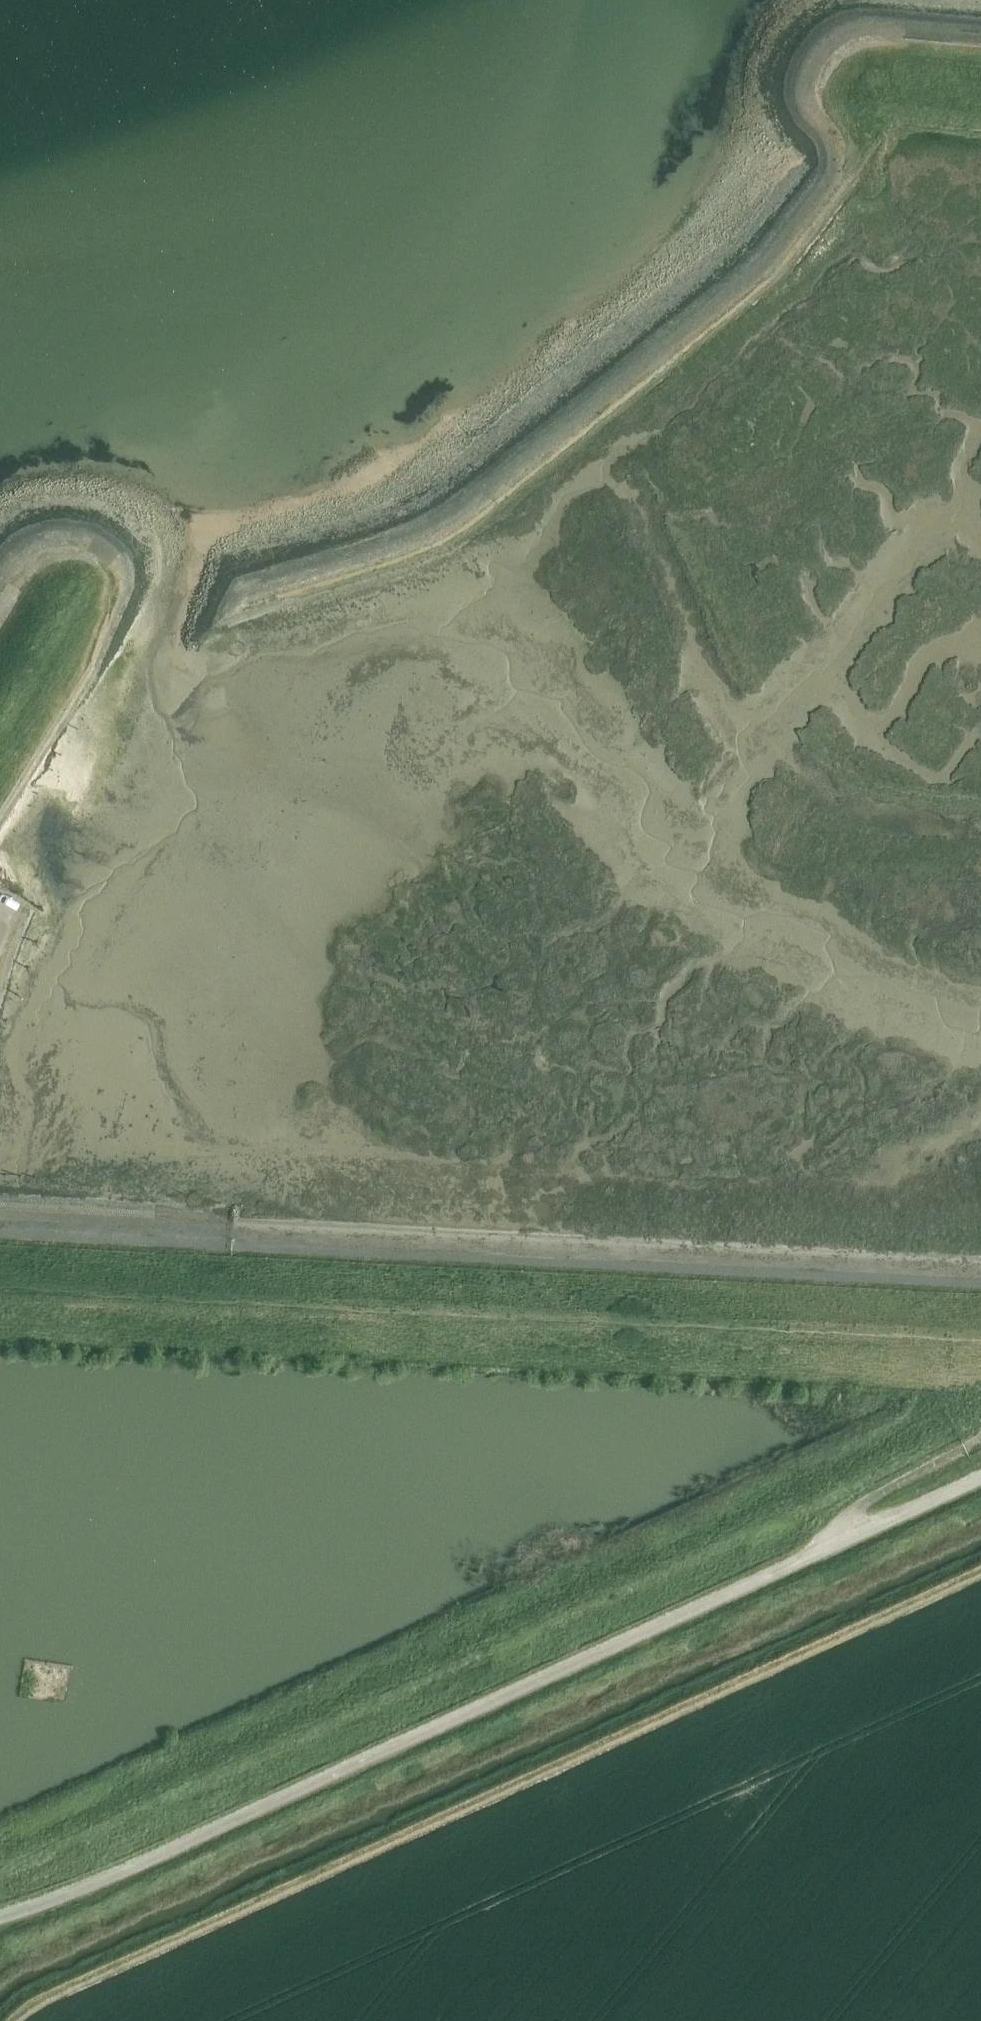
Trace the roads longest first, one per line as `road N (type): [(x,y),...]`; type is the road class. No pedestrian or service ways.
road 1 (unclassified): [(0,1916),(62,1900),(691,1621),(980,1480)]
road 2 (track): [(802,1570),(874,1498),(980,1441)]

